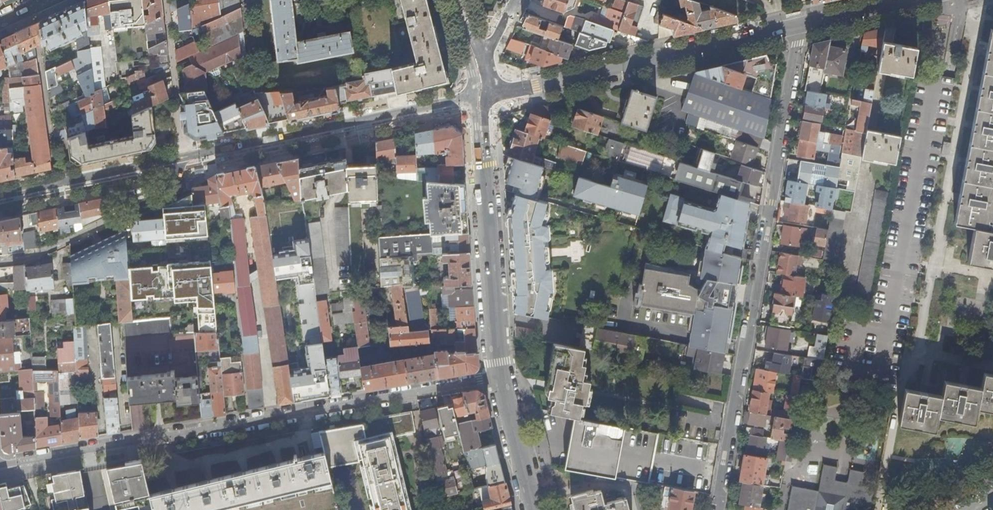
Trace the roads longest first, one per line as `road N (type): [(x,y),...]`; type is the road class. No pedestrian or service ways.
road 1 (residential): [(0,466),(502,378)]
road 2 (residential): [(725,509),(797,31)]
road 3 (residential): [(948,0),(879,378)]
road 4 (tertiary): [(481,98),(797,31)]
road 5 (tertiary): [(481,98),(173,162)]
road 6 (tertiary): [(481,98),(502,378)]
road 7 (tertiary): [(173,162),(0,198)]
road 8 (residential): [(161,199),(38,254),(0,261)]
road 9 (tertiary): [(502,378),(536,509)]
road 10 (tertiary): [(797,31),(918,0)]

